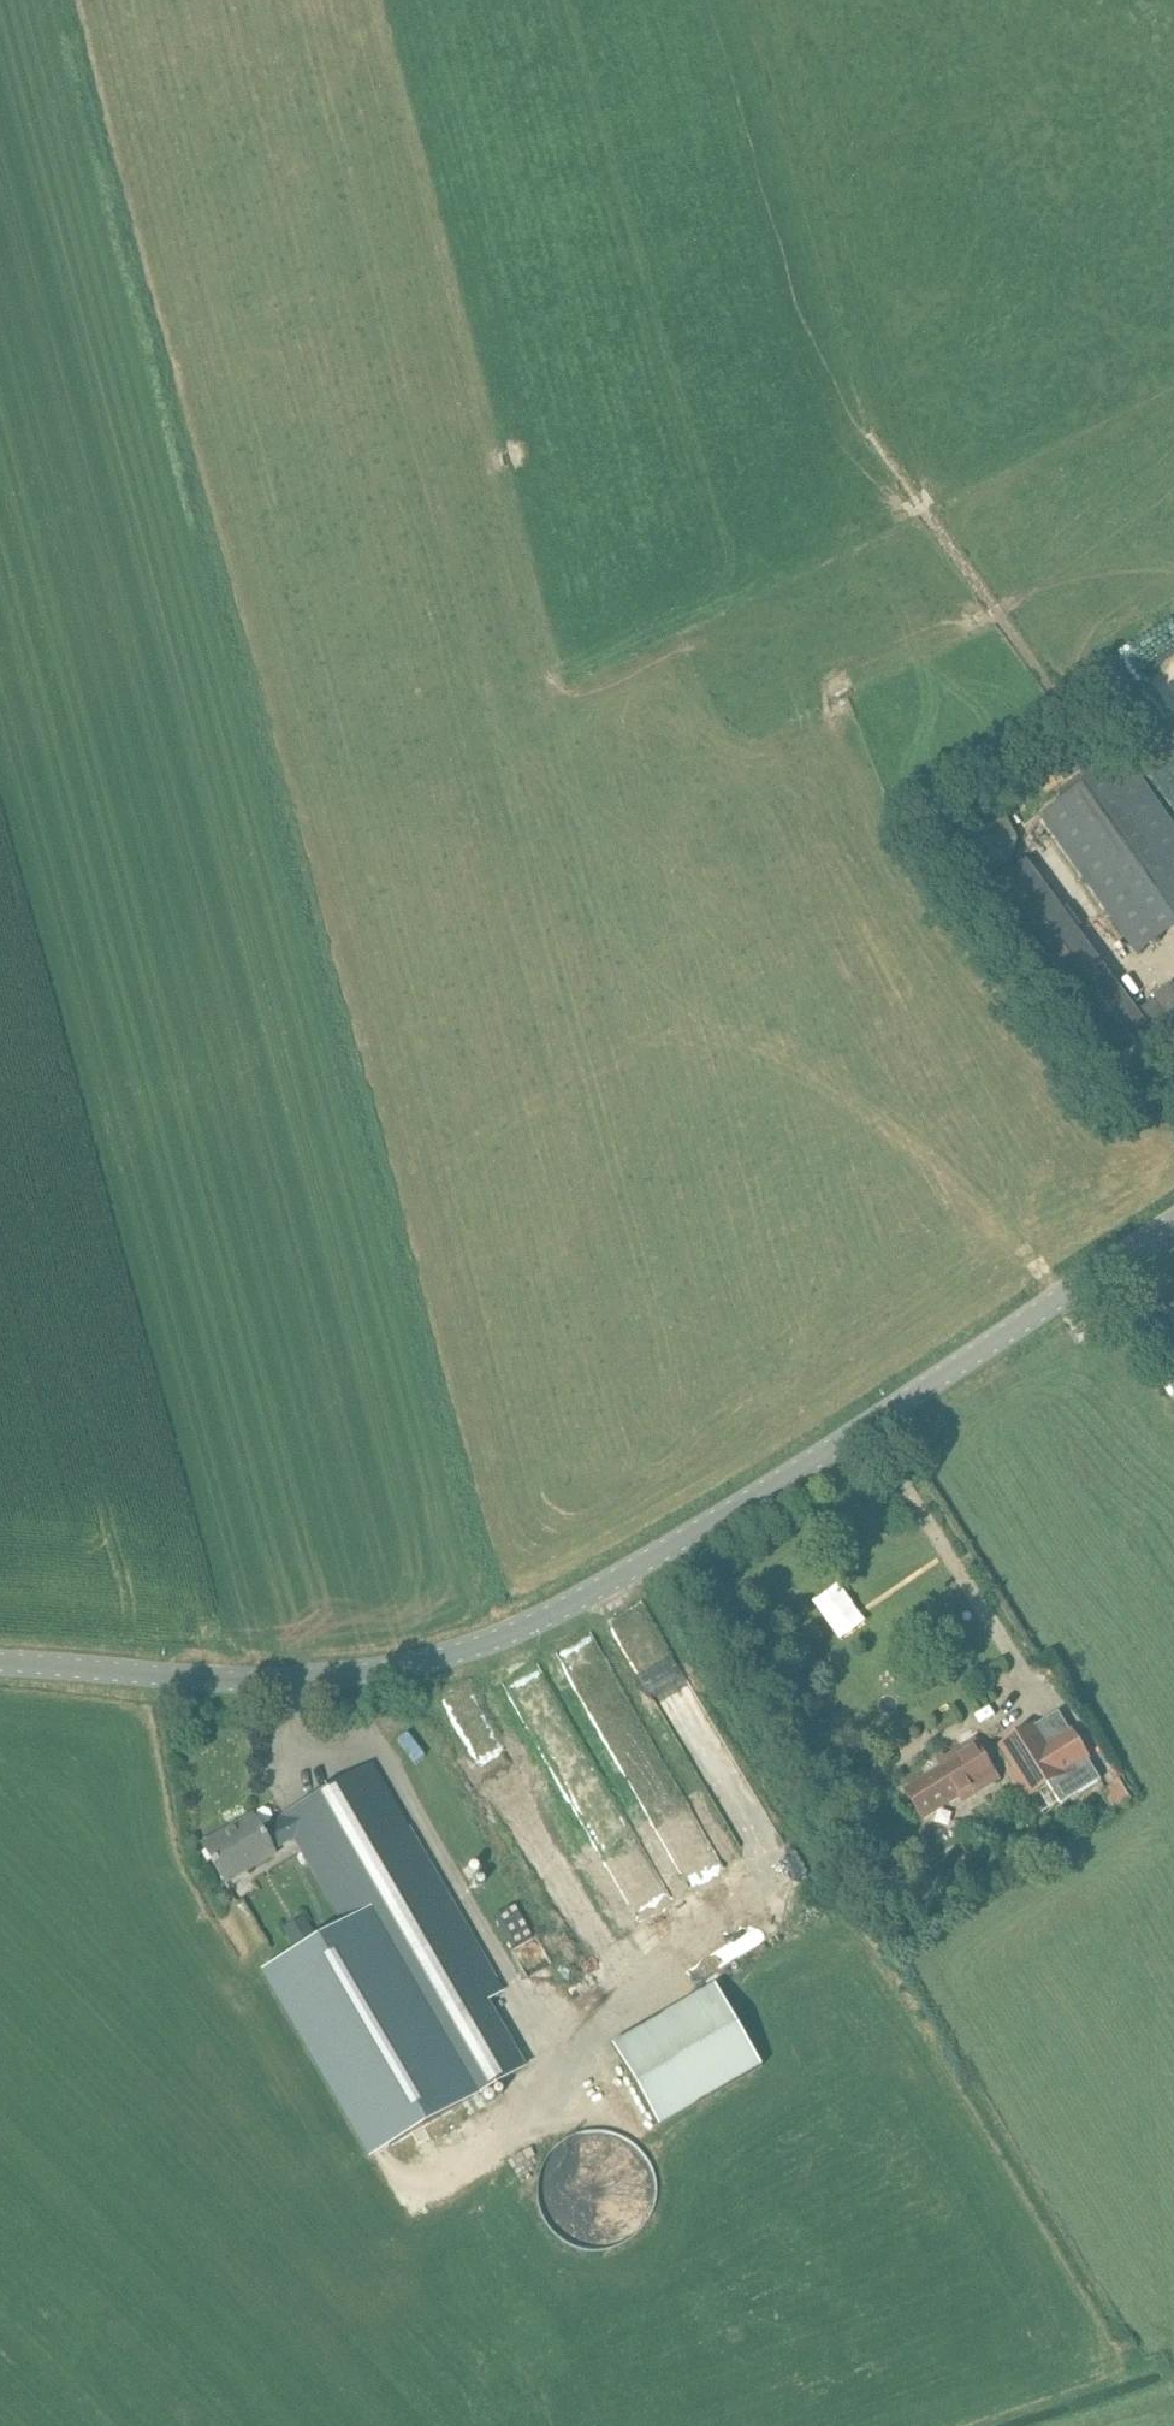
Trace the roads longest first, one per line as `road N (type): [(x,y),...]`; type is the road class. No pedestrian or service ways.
road 1 (tertiary): [(0,1661),(285,1681),(398,1667),(488,1640),(588,1596),(767,1489),(1173,1222)]

